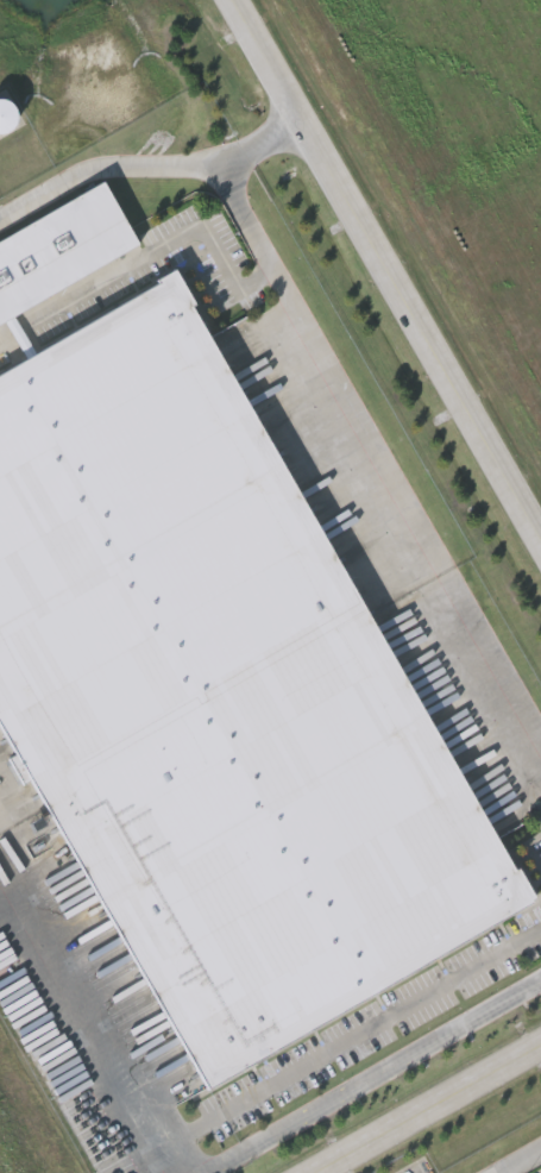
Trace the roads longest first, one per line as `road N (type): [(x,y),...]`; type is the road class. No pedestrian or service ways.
road 1 (residential): [(226,0),(540,550)]
road 2 (residential): [(540,1040),(306,1172)]

